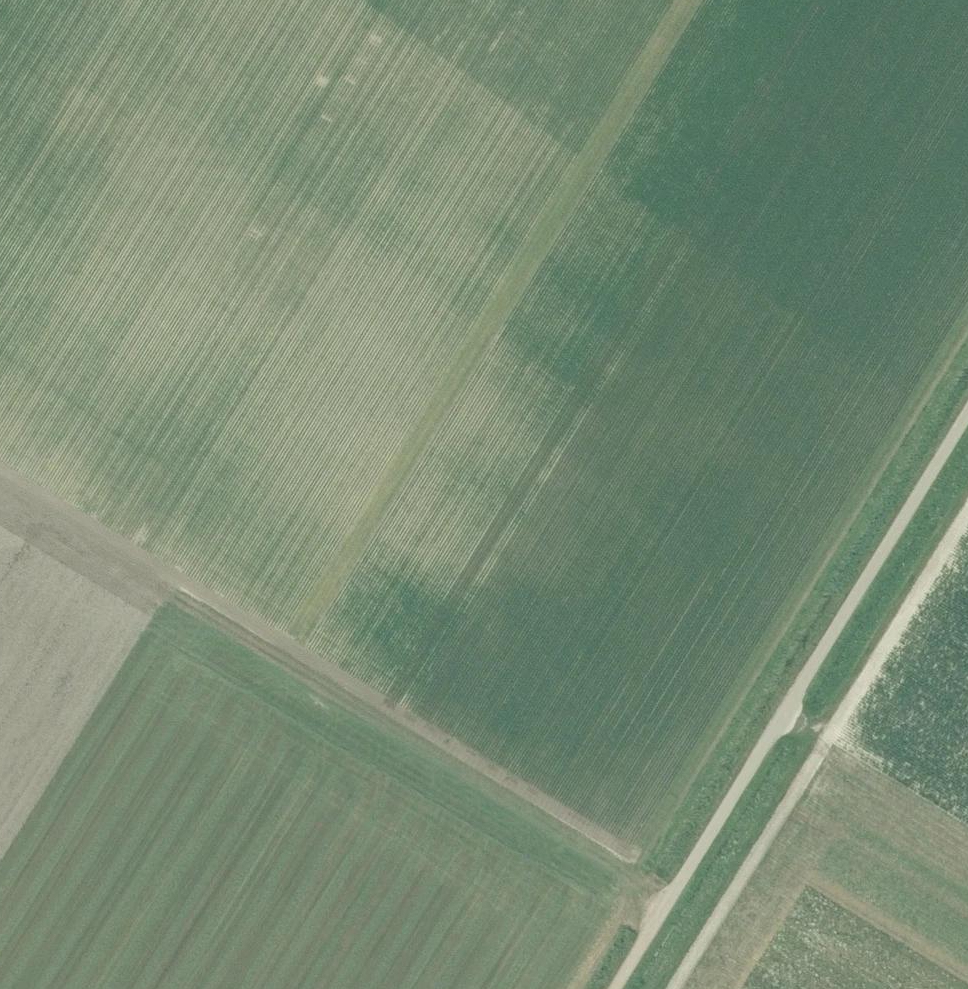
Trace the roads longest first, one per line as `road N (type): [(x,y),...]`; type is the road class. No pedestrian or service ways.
road 1 (unclassified): [(616,988),(967,417)]

